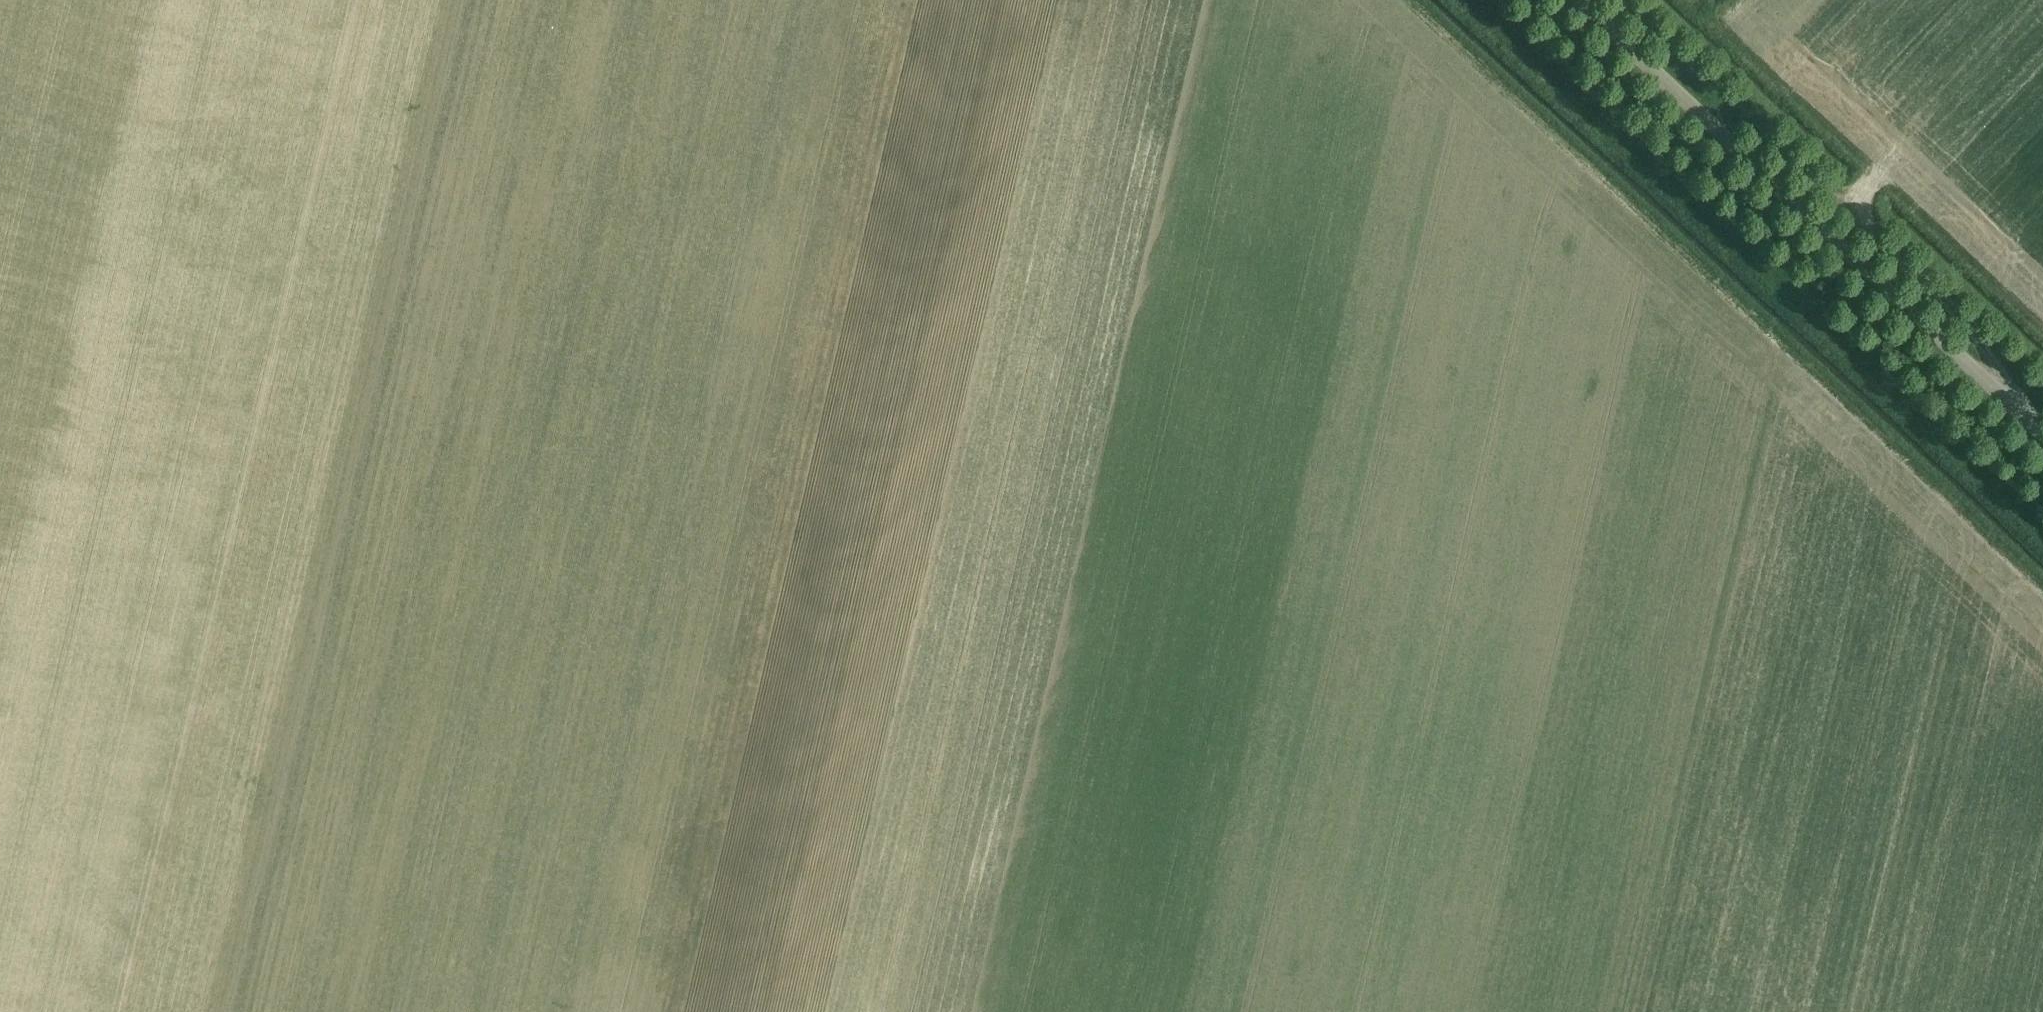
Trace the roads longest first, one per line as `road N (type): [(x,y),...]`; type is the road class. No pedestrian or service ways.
road 1 (unclassified): [(2042,434),(1579,0)]
road 2 (track): [(1680,95),(1747,121),(1890,247),(1979,340),(2013,407)]
road 3 (track): [(1847,209),(1881,171),(1698,0)]

